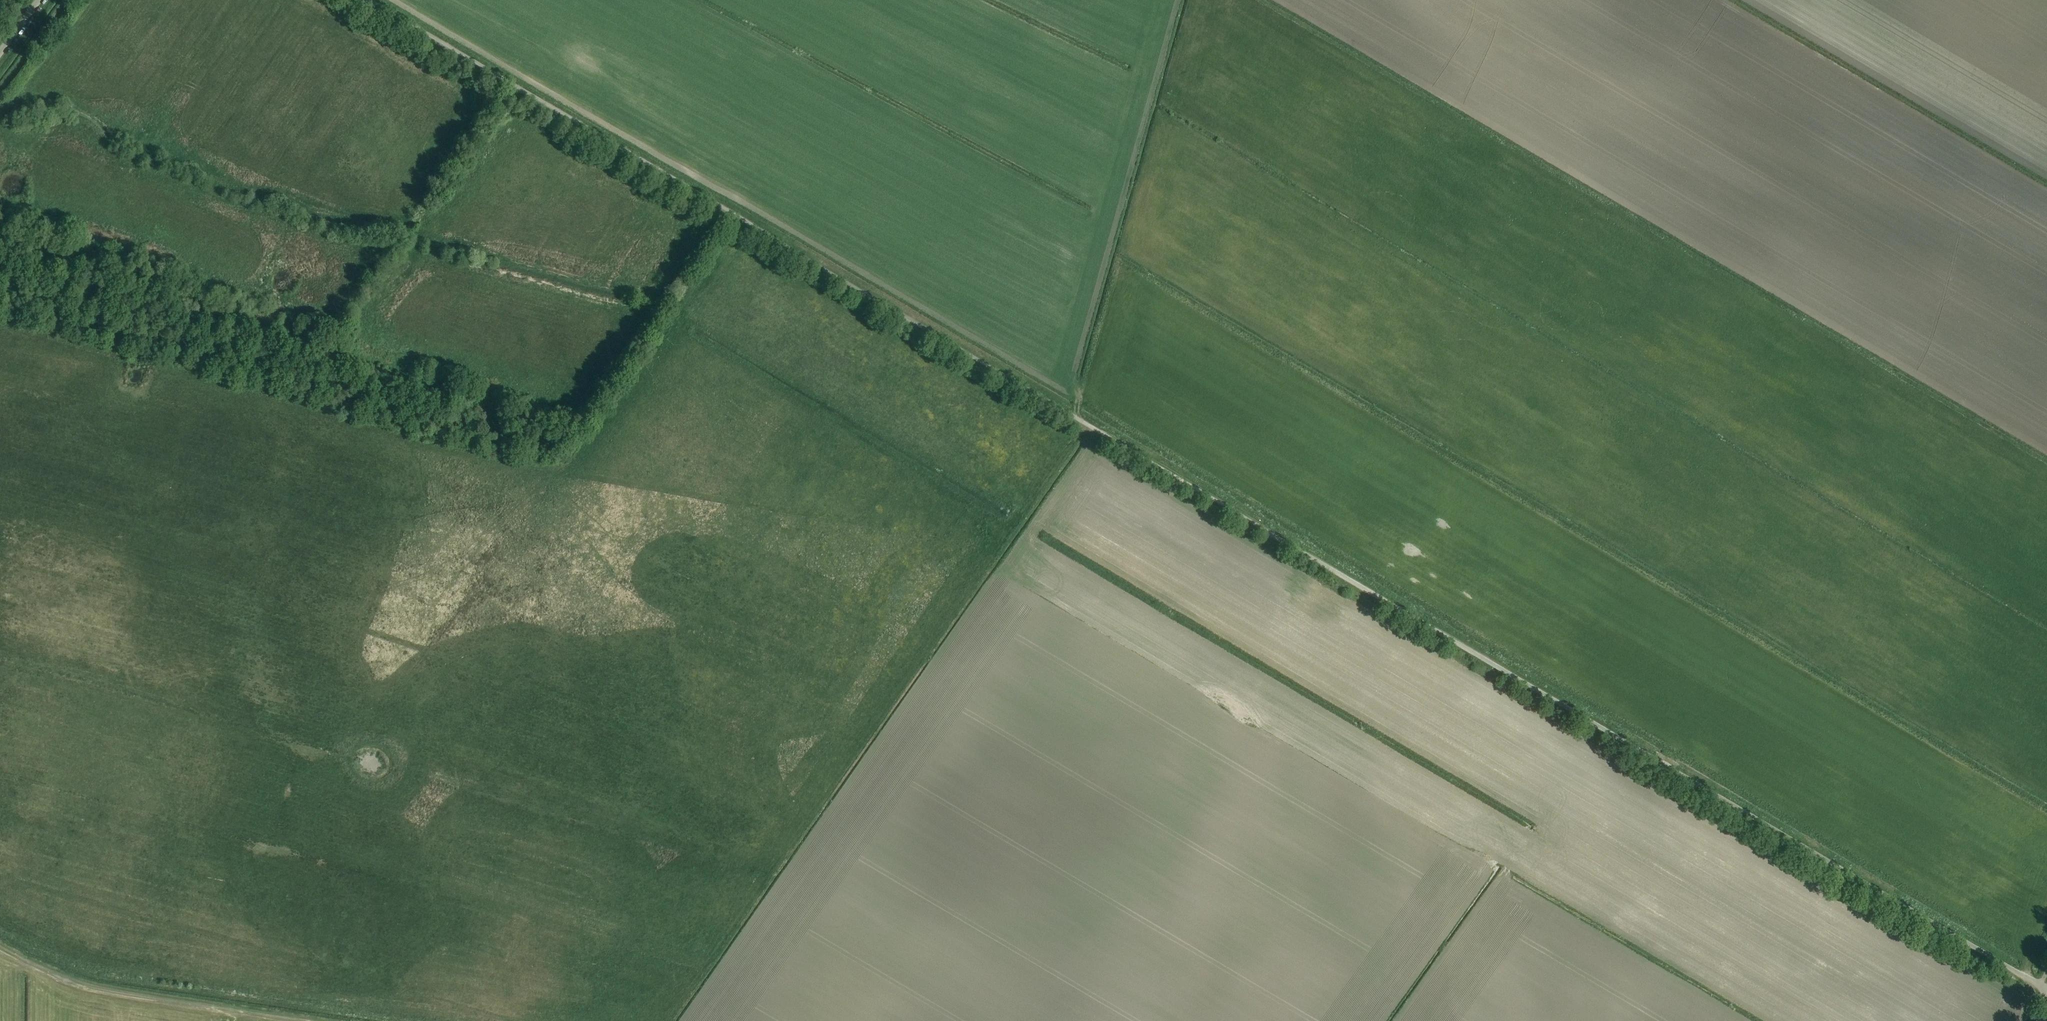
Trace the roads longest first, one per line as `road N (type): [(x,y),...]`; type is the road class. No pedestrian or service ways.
road 1 (unclassified): [(2046,989),(1269,532)]
road 2 (track): [(136,998),(60,982),(0,951)]

